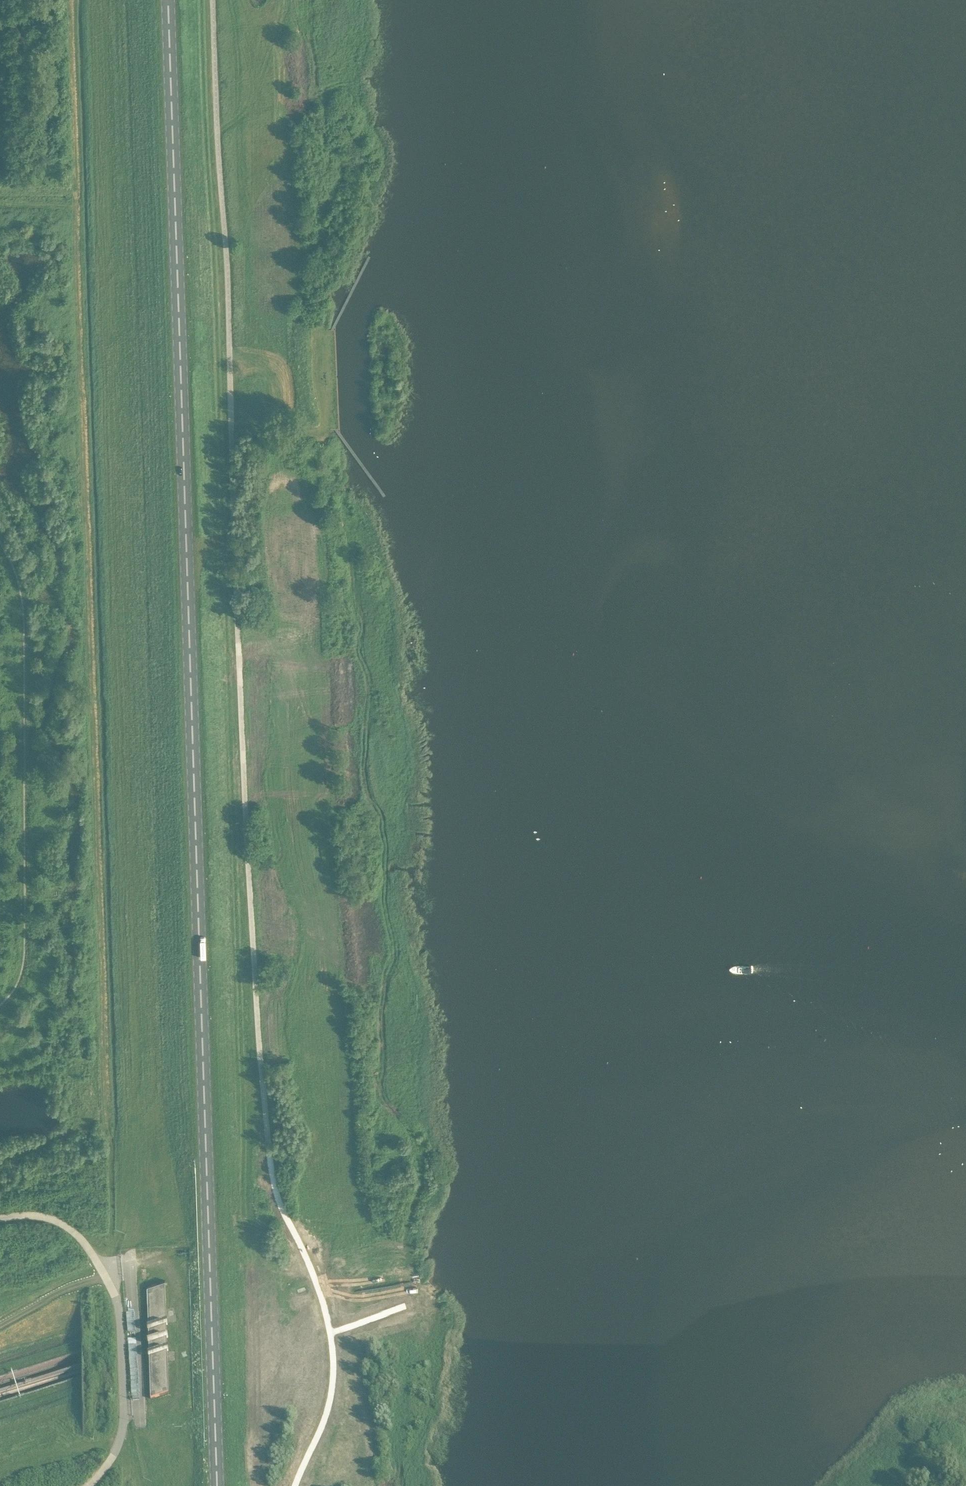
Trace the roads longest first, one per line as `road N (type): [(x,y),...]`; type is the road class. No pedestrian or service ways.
road 1 (primary): [(217,1485),(168,0)]
road 2 (unclassified): [(0,1219),(40,1217),(68,1228),(115,1297),(123,1426),(113,1454),(87,1485)]

